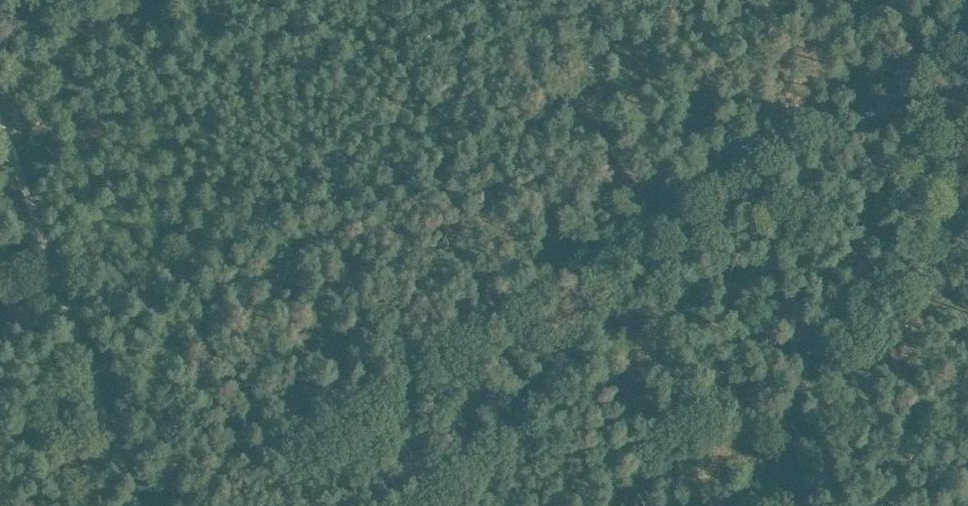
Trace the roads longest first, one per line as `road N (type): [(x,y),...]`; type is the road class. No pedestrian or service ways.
road 1 (track): [(135,505),(0,143)]

